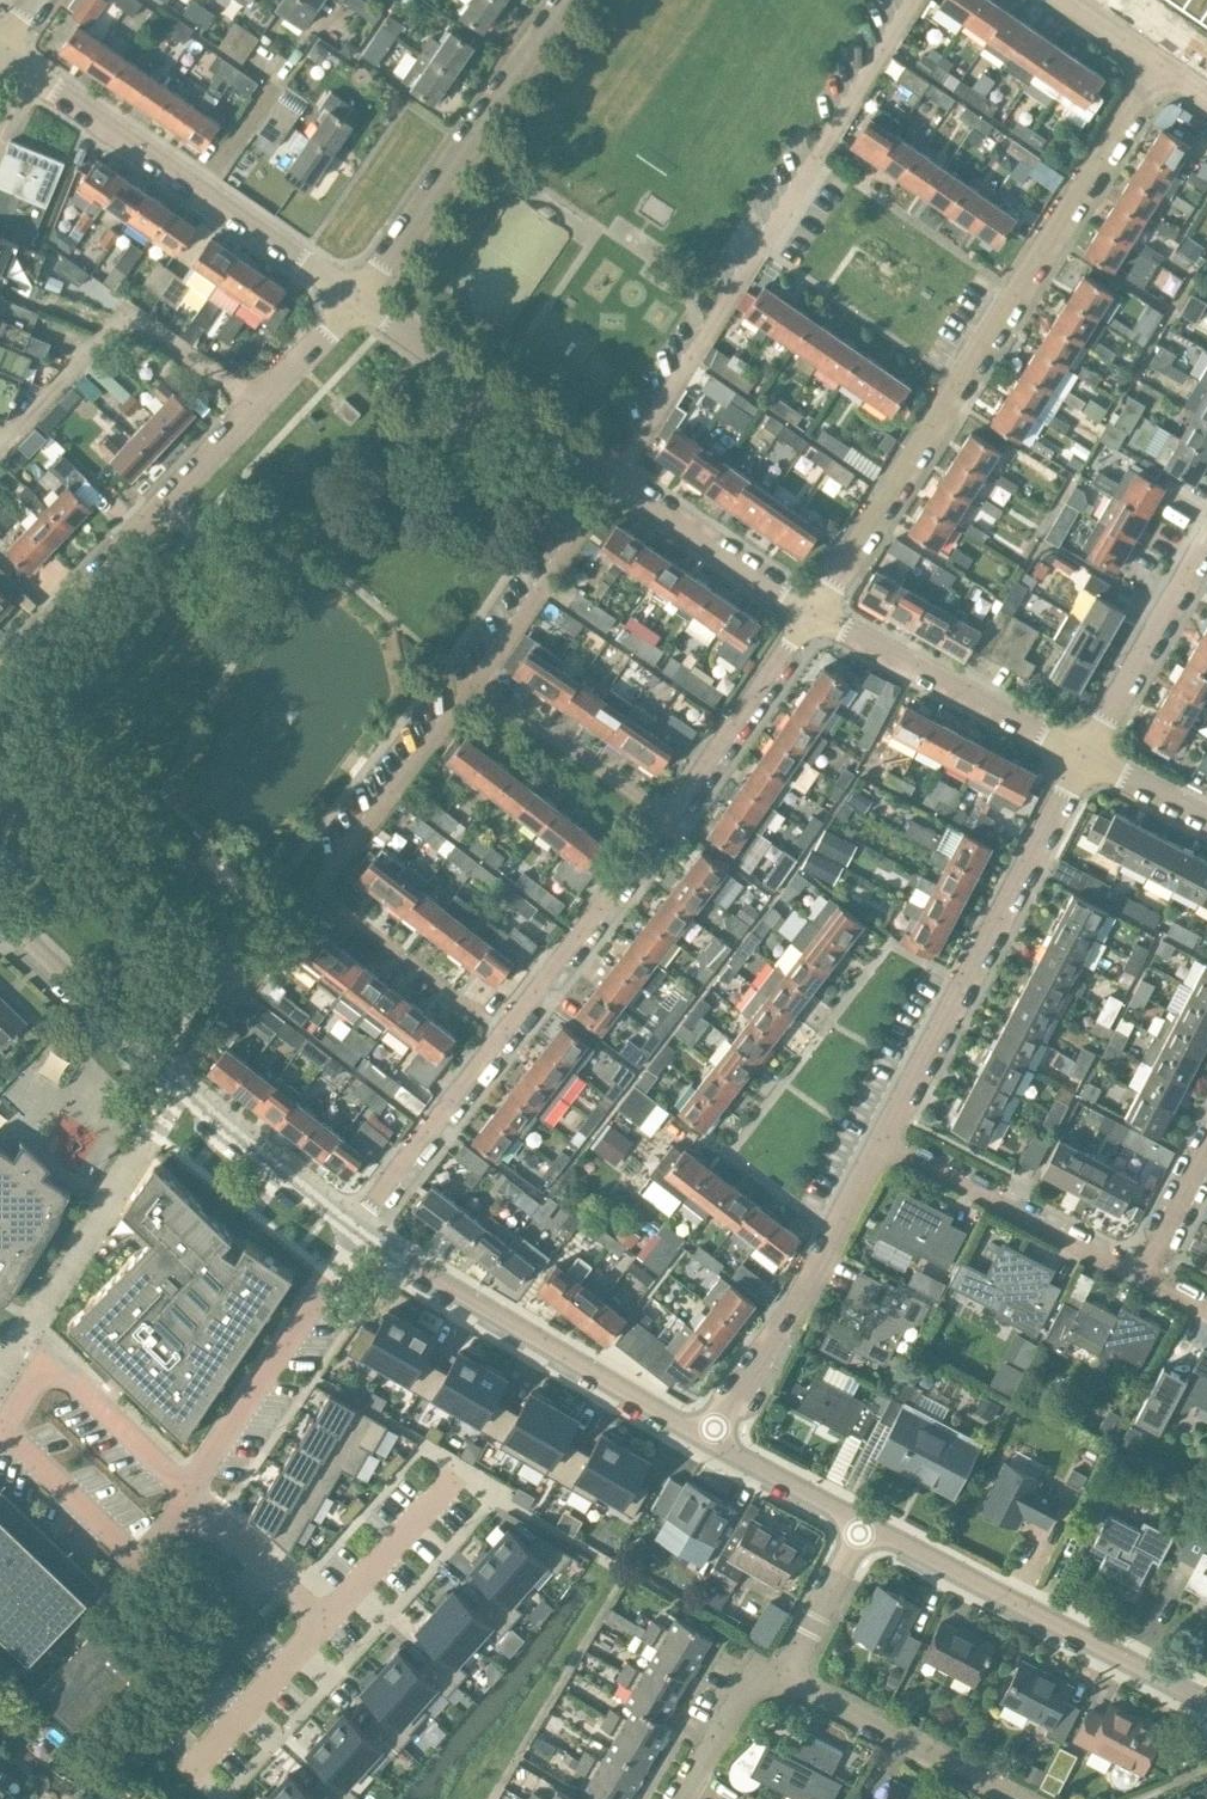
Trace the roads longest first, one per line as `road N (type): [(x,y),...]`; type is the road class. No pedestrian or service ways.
road 1 (residential): [(1165,66),(810,613)]
road 2 (residential): [(616,477),(914,0)]
road 3 (residential): [(359,296),(0,55)]
road 4 (residential): [(883,1137),(1085,758)]
road 5 (residential): [(711,1446),(351,1228)]
road 6 (residential): [(1206,1715),(1186,1687),(864,1526)]
road 7 (residential): [(0,678),(259,404)]
road 8 (residential): [(359,296),(563,0)]
road 9 (residential): [(711,1446),(831,1244),(883,1137)]
road 10 (residential): [(259,404),(130,312),(0,438)]
road 11 (residential): [(616,477),(359,296)]
road 12 (residential): [(1085,758),(810,613)]
road 13 (residential): [(1142,1275),(883,1137)]
road 14 (residential): [(667,820),(503,1032)]
road 15 (residential): [(1015,1798),(781,1677)]
road 16 (residential): [(321,893),(473,682)]
road 17 (residential): [(810,613),(667,820)]
road 18 (residential): [(473,682),(616,477)]
road 19 (residential): [(503,1032),(351,1228)]
road 20 (residential): [(1085,758),(1206,546)]
road 21 (residential): [(174,1081),(0,916)]
road 22 (residential): [(174,1081),(321,893)]
road 23 (residential): [(667,820),(473,682)]
road 24 (residential): [(810,613),(616,477)]
road 25 (residential): [(351,1228),(174,1081)]
road 26 (residential): [(503,1032),(321,893)]
road 27 (residential): [(187,1773),(324,1626)]
road 28 (residential): [(324,1626),(453,1477)]
road 29 (residential): [(324,1626),(189,1488)]
road 30 (residential): [(781,1677),(761,1666),(679,1798)]
road 31 (residential): [(864,1526),(711,1446)]
road 32 (residential): [(781,1677),(864,1526)]
road 33 (residential): [(259,404),(359,296)]
road 34 (residential): [(1142,1275),(1206,1149)]
road 35 (residential): [(1206,821),(1085,758)]

